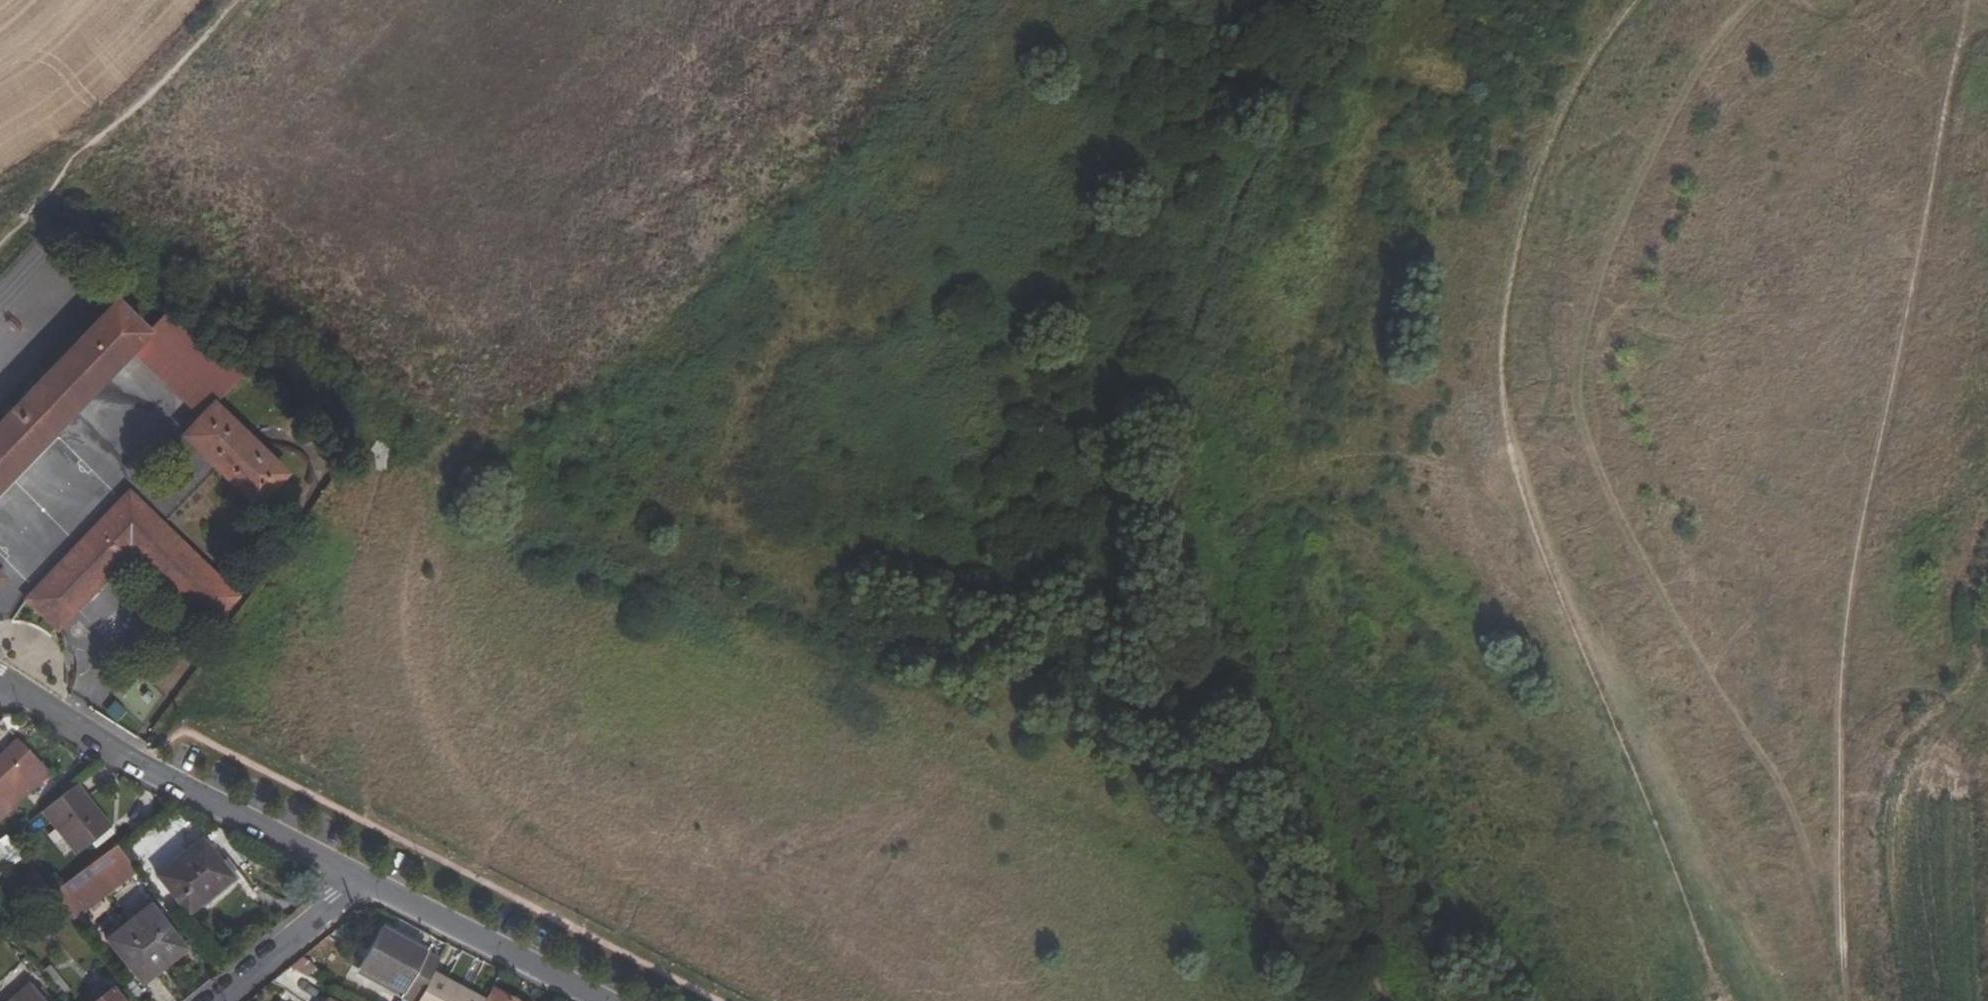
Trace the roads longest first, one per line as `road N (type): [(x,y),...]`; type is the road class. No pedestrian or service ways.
road 1 (residential): [(359,883),(148,769),(10,683)]
road 2 (track): [(0,256),(242,0)]
road 3 (residential): [(583,1000),(359,883)]
road 4 (residential): [(217,1000),(359,883)]

